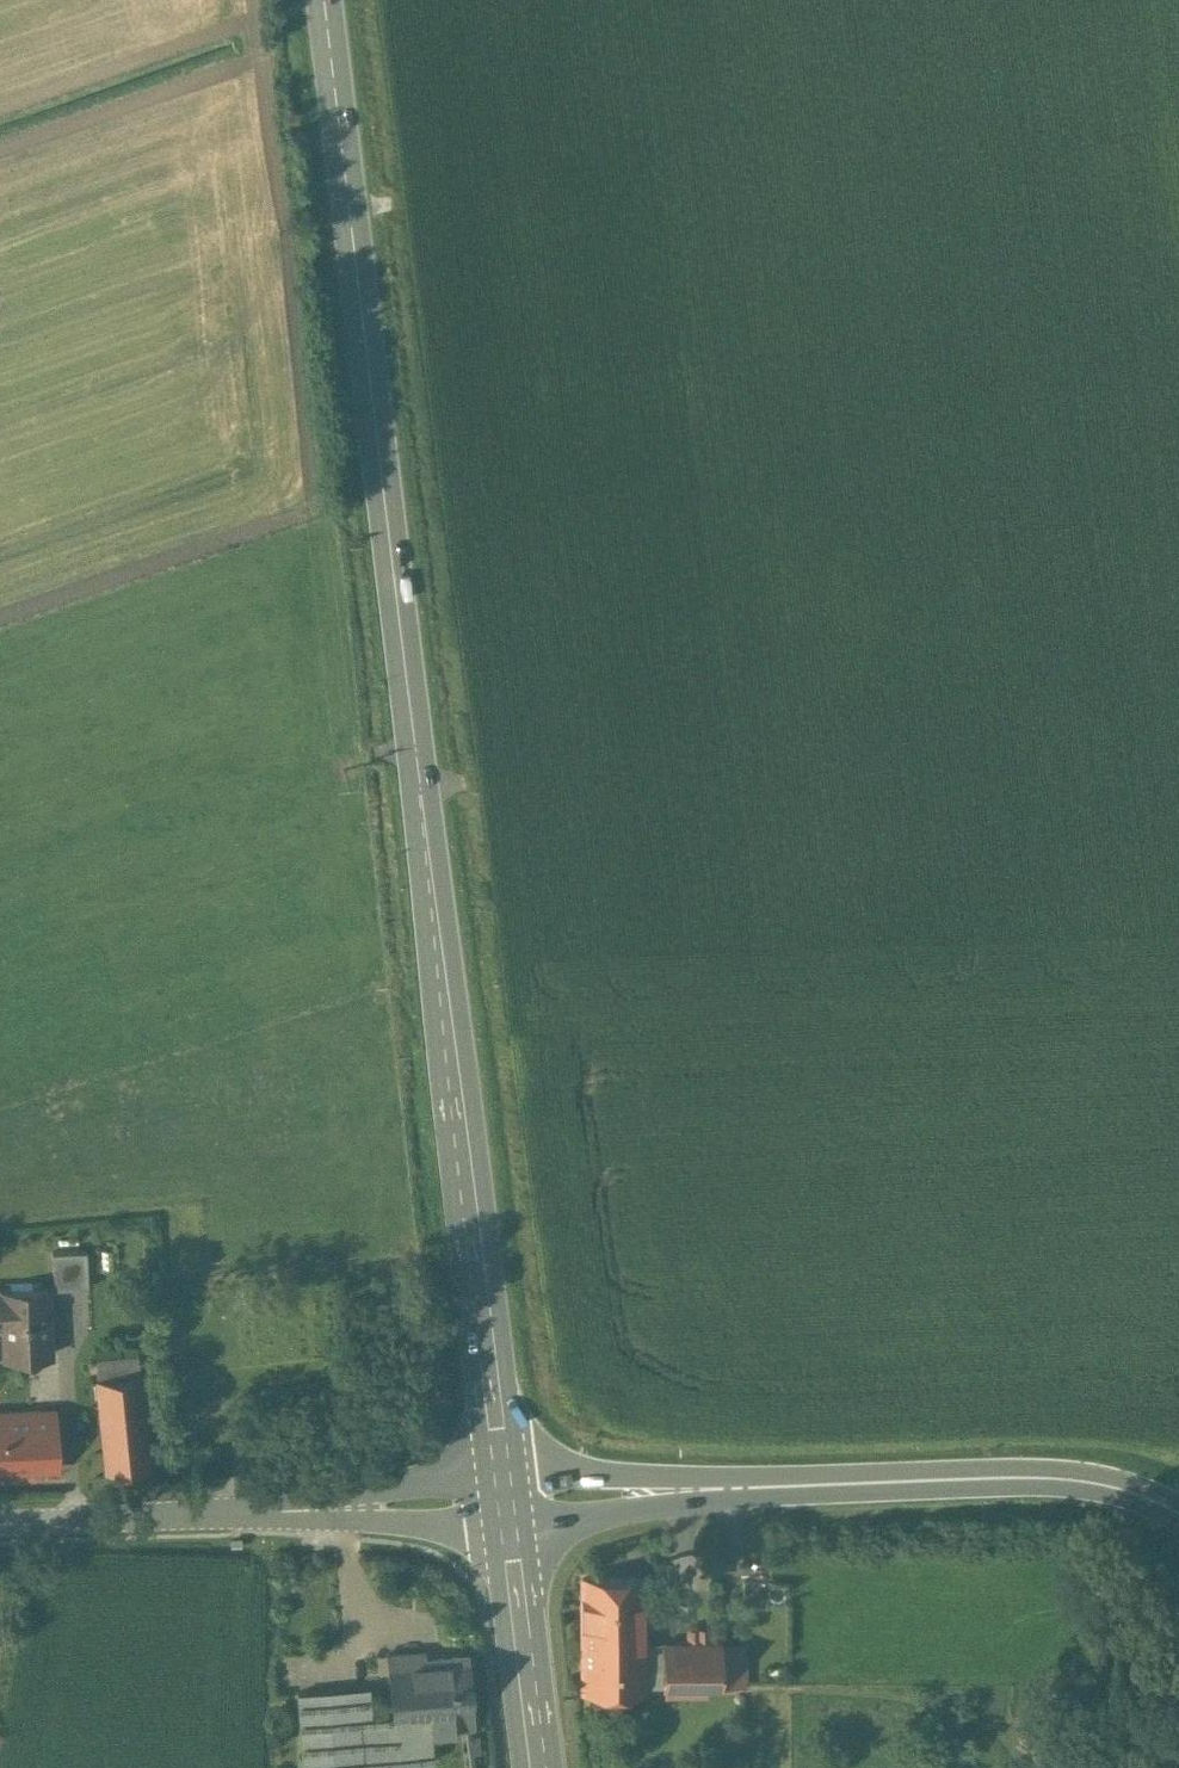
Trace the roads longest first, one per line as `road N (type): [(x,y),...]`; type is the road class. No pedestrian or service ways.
road 1 (secondary): [(322,0),(505,1501)]
road 2 (secondary): [(1178,1514),(1101,1485),(1054,1480),(505,1501)]
road 3 (tertiary): [(0,1528),(505,1501)]
road 4 (secondary): [(505,1501),(538,1767)]

